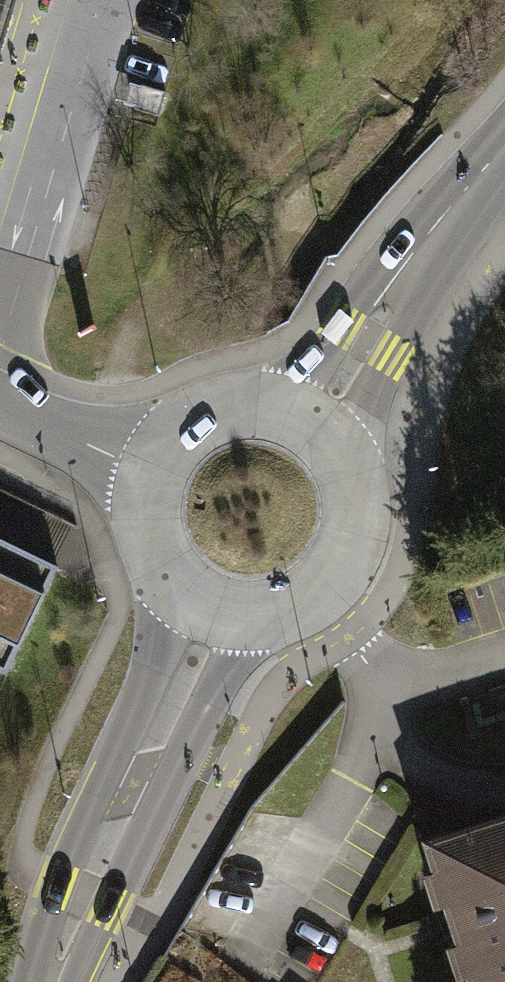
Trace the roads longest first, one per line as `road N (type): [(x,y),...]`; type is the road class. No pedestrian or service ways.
road 1 (secondary): [(207,605),(47,981)]
road 2 (secondary): [(504,131),(374,304),(302,424)]
road 3 (secondary): [(207,605),(259,611),(285,604),(333,562),(346,525),(345,487),(329,451),(302,424)]
road 4 (secondary): [(302,424),(267,410),(230,408),(195,420),(166,444),(148,477)]
road 5 (residential): [(148,477),(0,409)]
road 6 (secondary): [(148,477),(146,538),(181,589),(207,605)]

